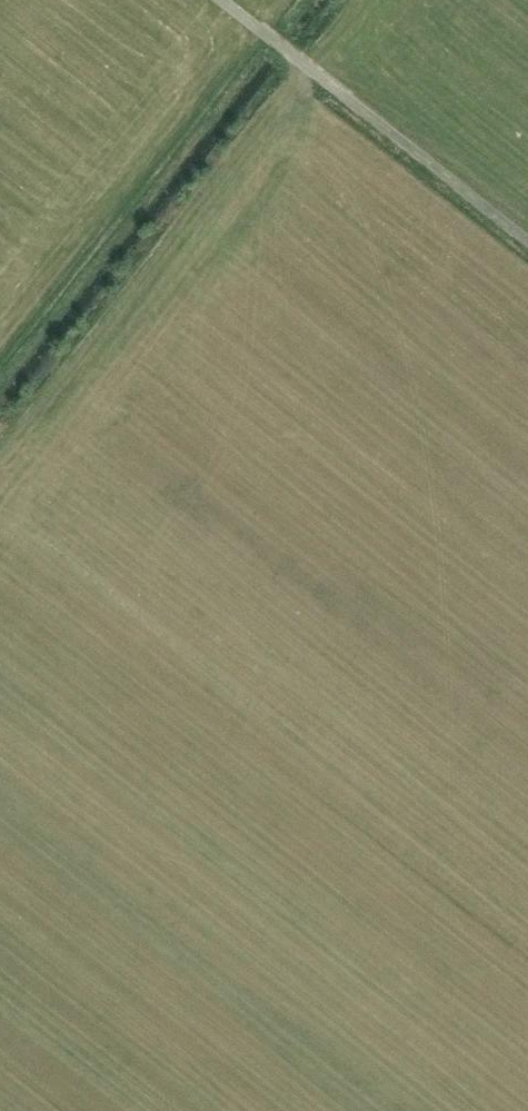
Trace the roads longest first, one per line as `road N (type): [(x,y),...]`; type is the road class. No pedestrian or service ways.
road 1 (track): [(527,245),(219,0)]

